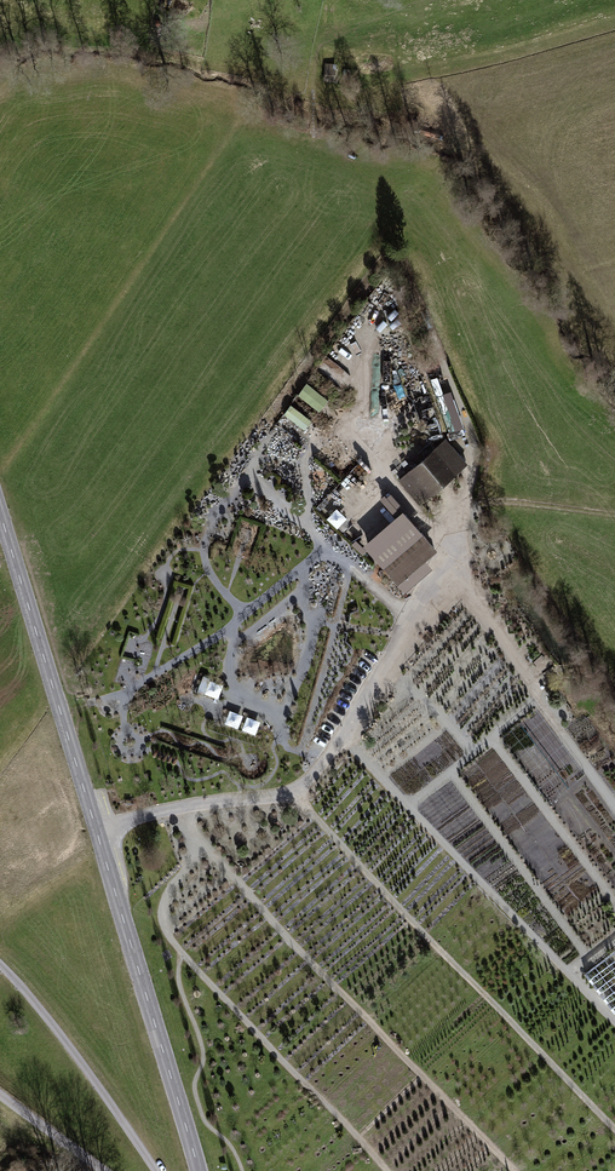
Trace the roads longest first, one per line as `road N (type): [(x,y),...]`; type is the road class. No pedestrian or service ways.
road 1 (tertiary): [(199,1170),(0,517)]
road 2 (track): [(156,1170),(0,964)]
road 3 (residential): [(103,1170),(0,1095)]

